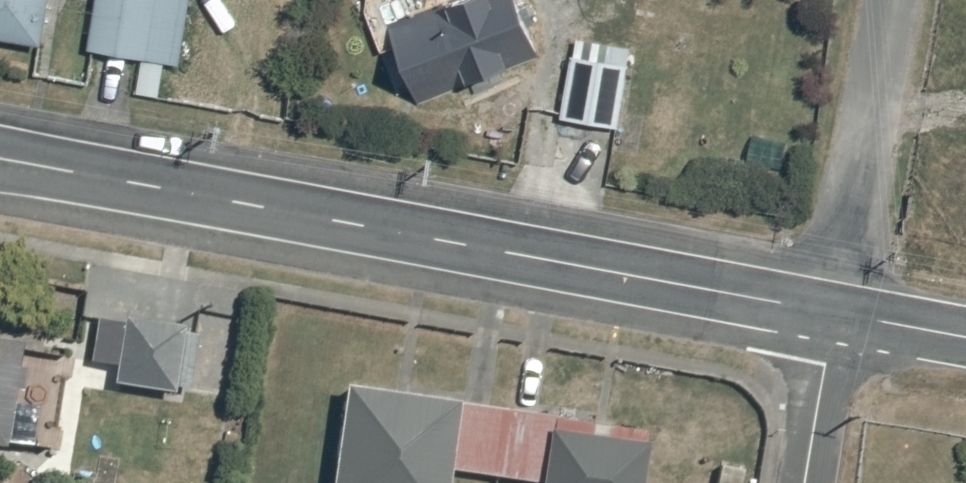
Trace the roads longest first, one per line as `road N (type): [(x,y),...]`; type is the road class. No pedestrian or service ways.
road 1 (unclassified): [(834,315),(0,160)]
road 2 (residential): [(886,0),(834,315)]
road 3 (residential): [(834,315),(806,482)]
road 4 (unclassified): [(965,340),(834,315)]

